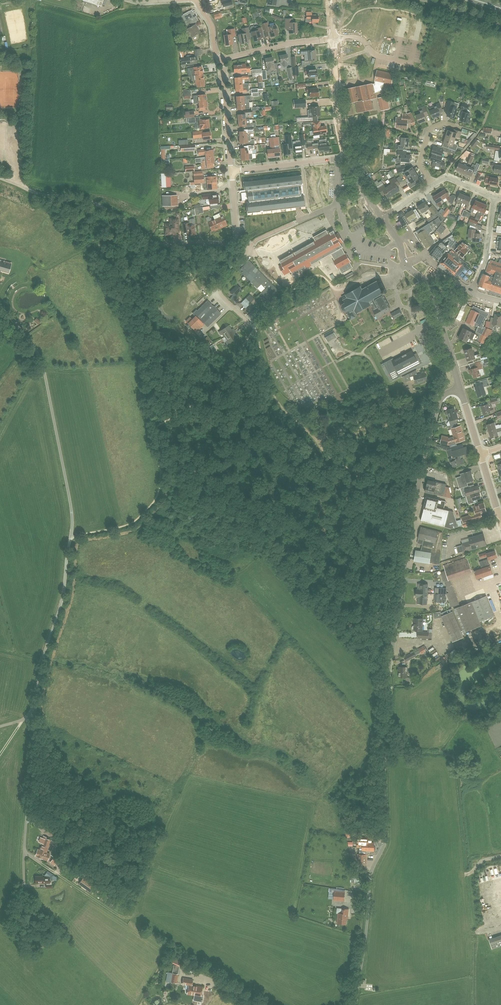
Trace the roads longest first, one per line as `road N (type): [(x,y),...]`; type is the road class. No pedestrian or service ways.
road 1 (unclassified): [(0,726),(32,710),(63,595),(72,515),(41,359),(0,309)]
road 2 (residential): [(389,695),(418,484),(440,402),(460,388)]
road 3 (unclassified): [(356,1004),(370,876),(385,841),(389,695)]
road 4 (unclassified): [(0,178),(101,205),(157,244),(237,242)]

